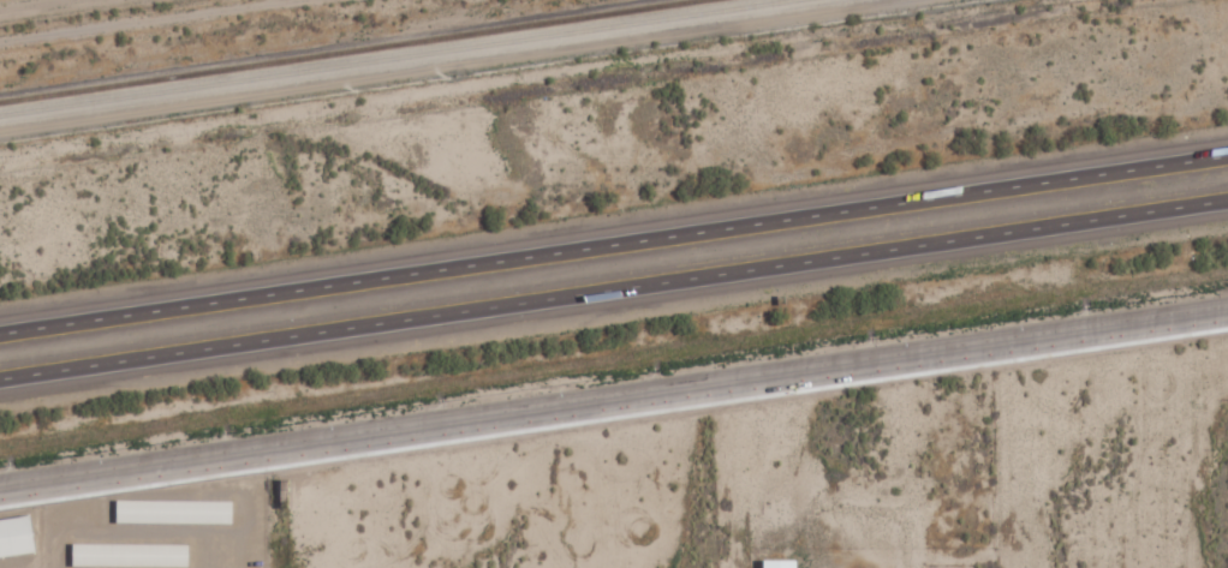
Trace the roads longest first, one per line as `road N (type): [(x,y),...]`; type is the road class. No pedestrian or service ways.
road 1 (tertiary): [(1227,310),(0,488)]
road 2 (motorway): [(0,377),(1227,200)]
road 3 (motorway): [(1227,156),(0,332)]
road 4 (track): [(1153,0),(0,170)]

